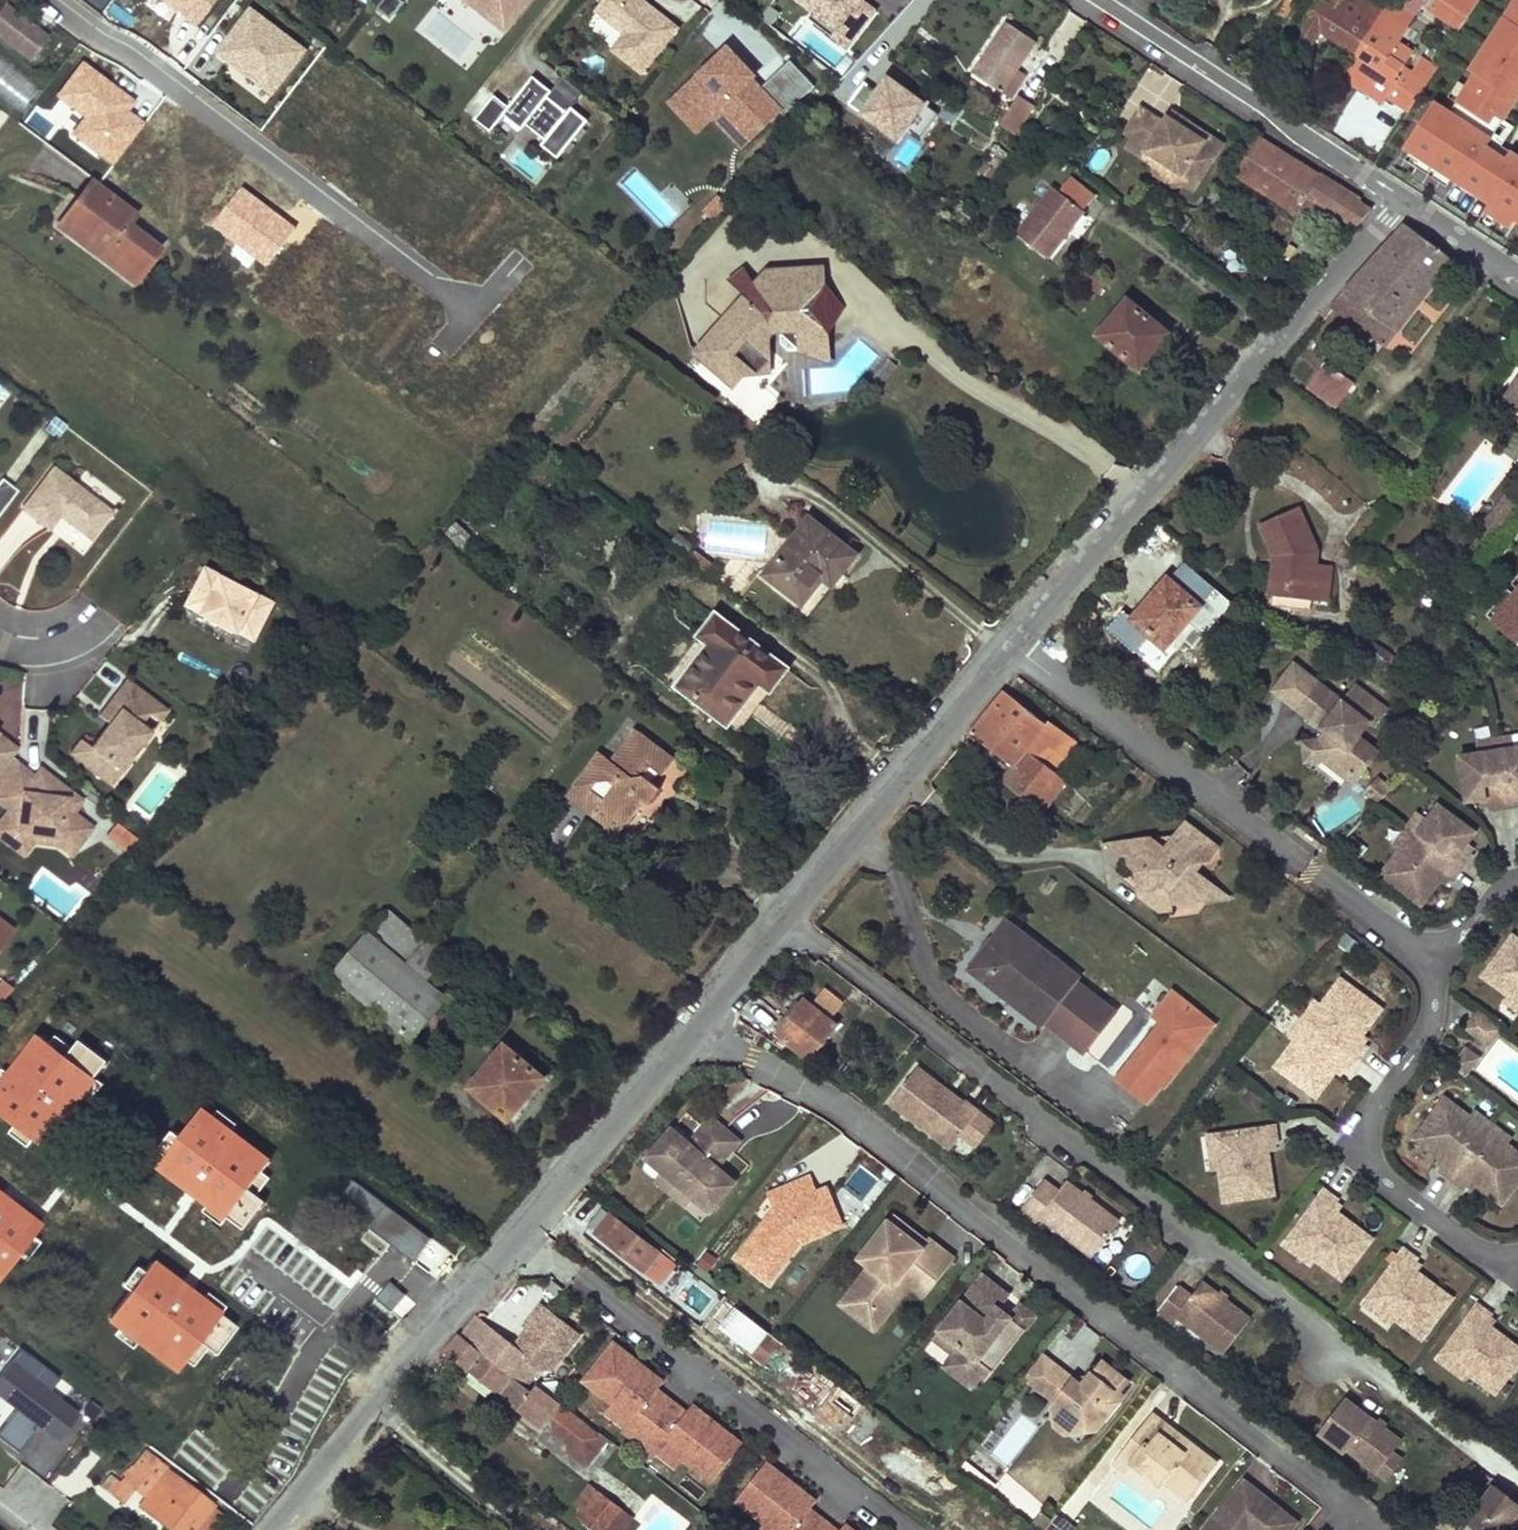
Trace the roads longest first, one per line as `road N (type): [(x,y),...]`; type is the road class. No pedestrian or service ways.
road 1 (residential): [(270,1529),(703,1032),(1013,646)]
road 2 (residential): [(1013,646),(1403,200)]
road 3 (residential): [(49,0),(137,57),(470,311)]
road 4 (residential): [(1013,646),(1309,865)]
road 5 (residential): [(1104,0),(1403,200)]
road 6 (residential): [(1403,200),(1517,277)]
road 7 (residential): [(0,647),(39,653),(72,643),(109,615)]

